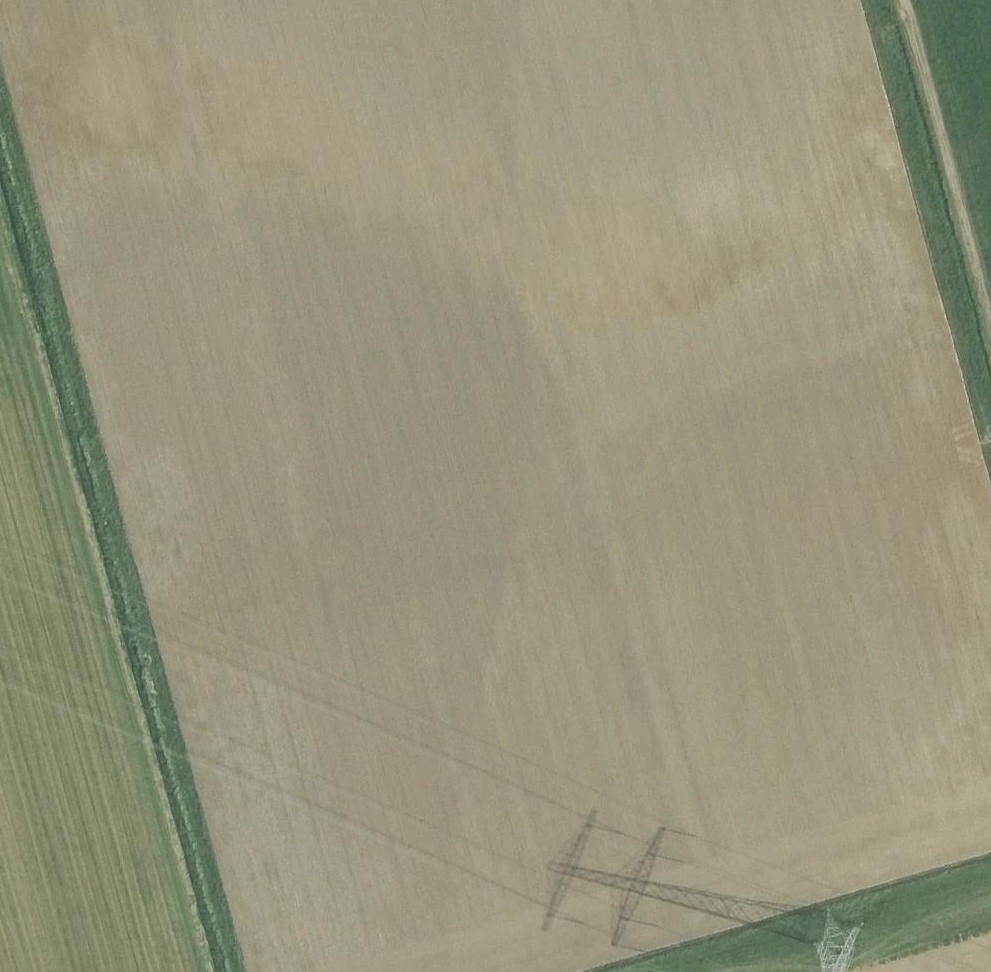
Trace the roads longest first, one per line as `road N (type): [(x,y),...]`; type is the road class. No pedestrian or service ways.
road 1 (track): [(990,312),(907,0)]

